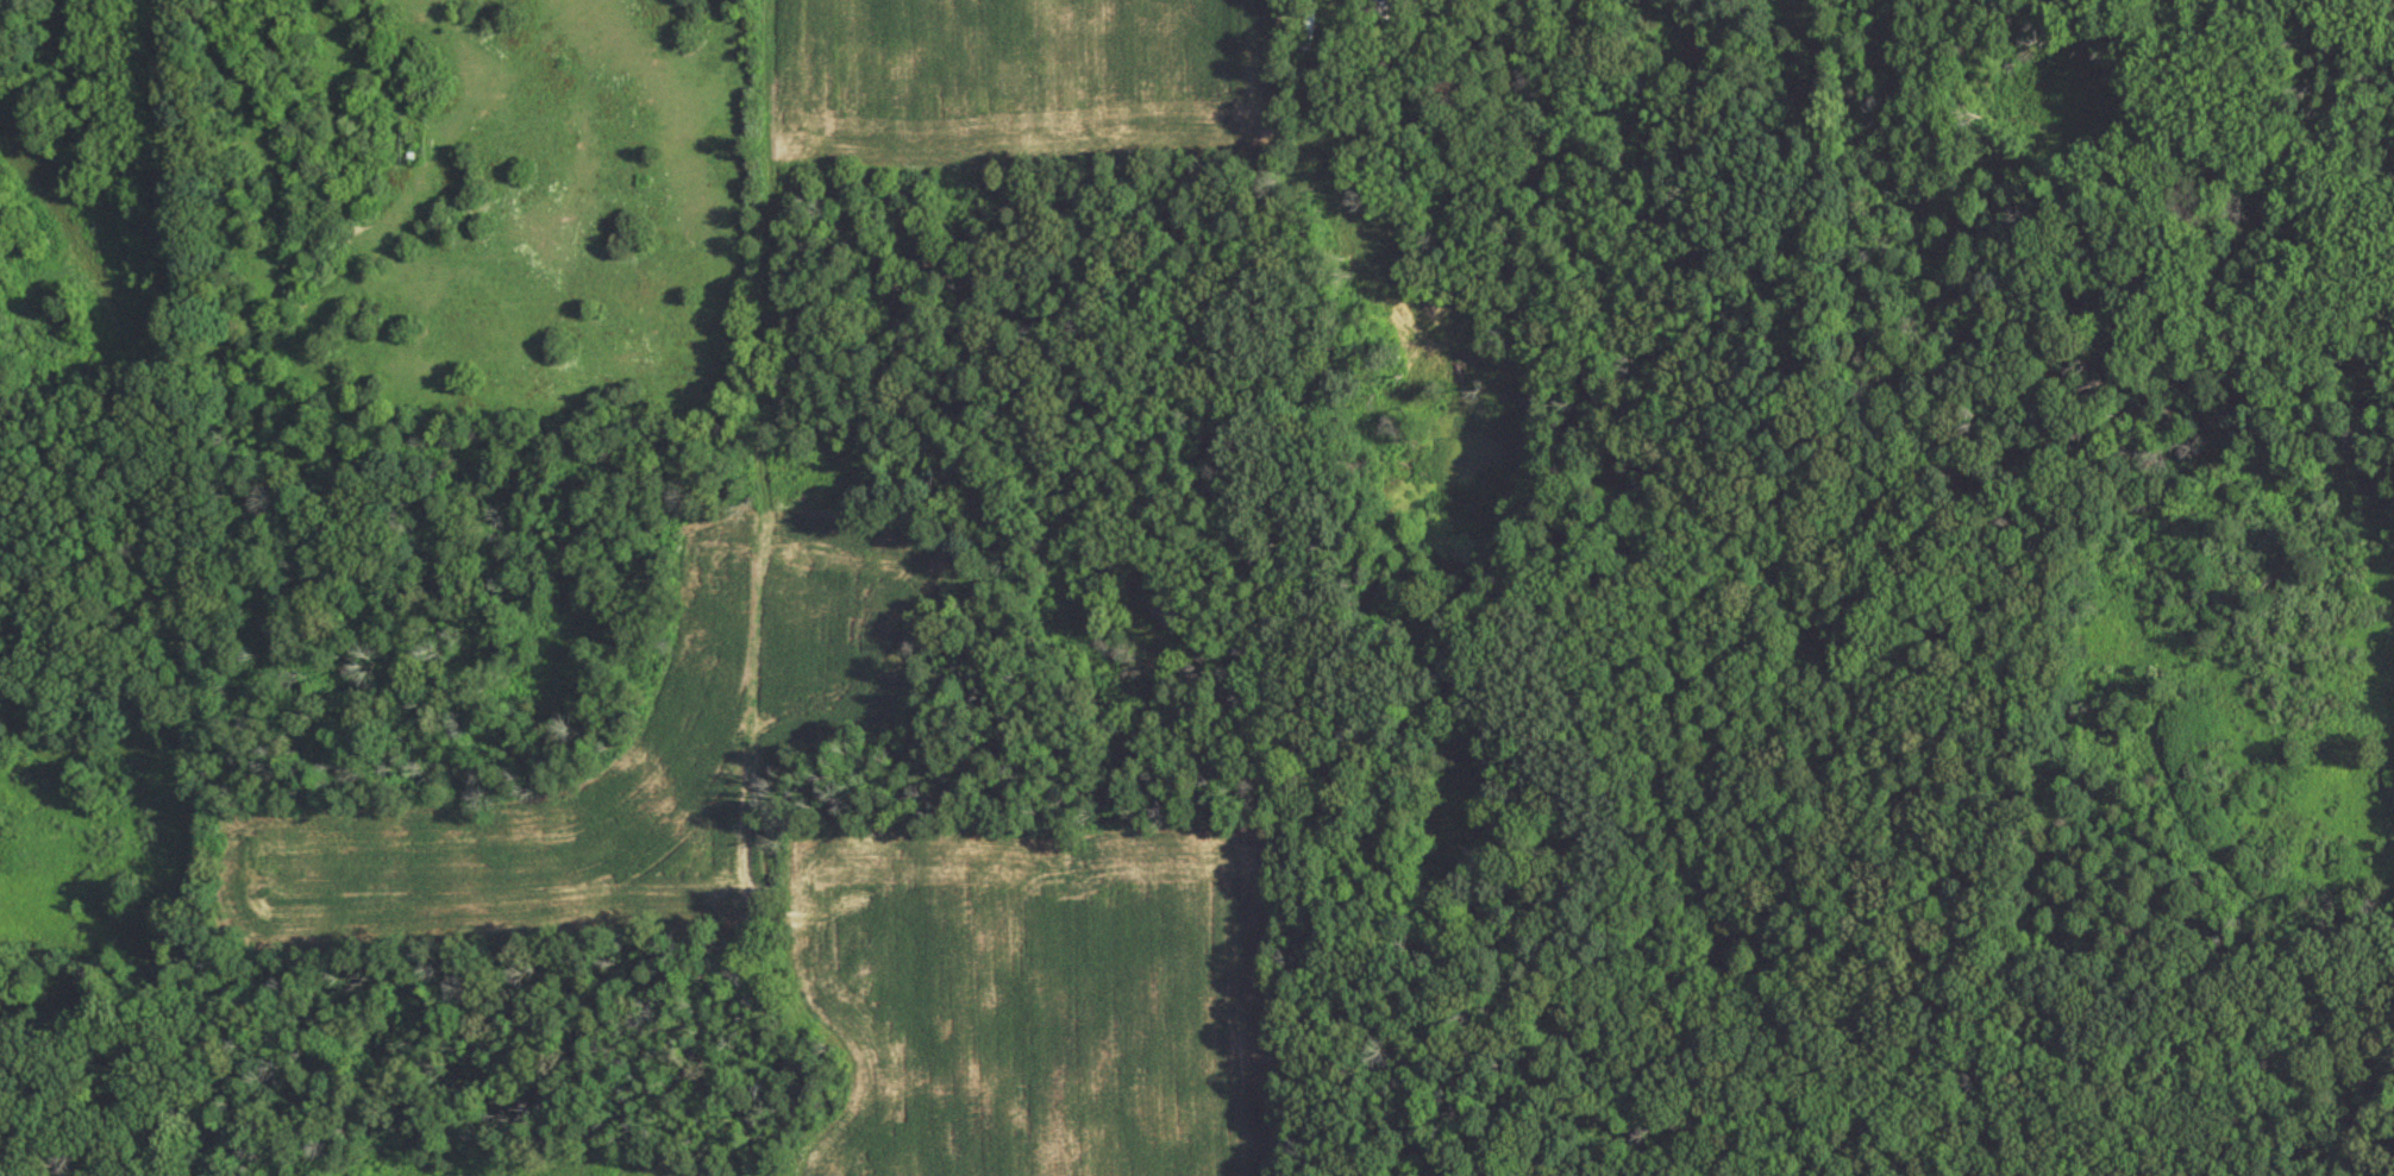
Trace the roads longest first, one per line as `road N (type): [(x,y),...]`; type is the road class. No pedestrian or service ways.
road 1 (track): [(2393,992),(1697,1024),(1511,1075),(1342,1175)]

